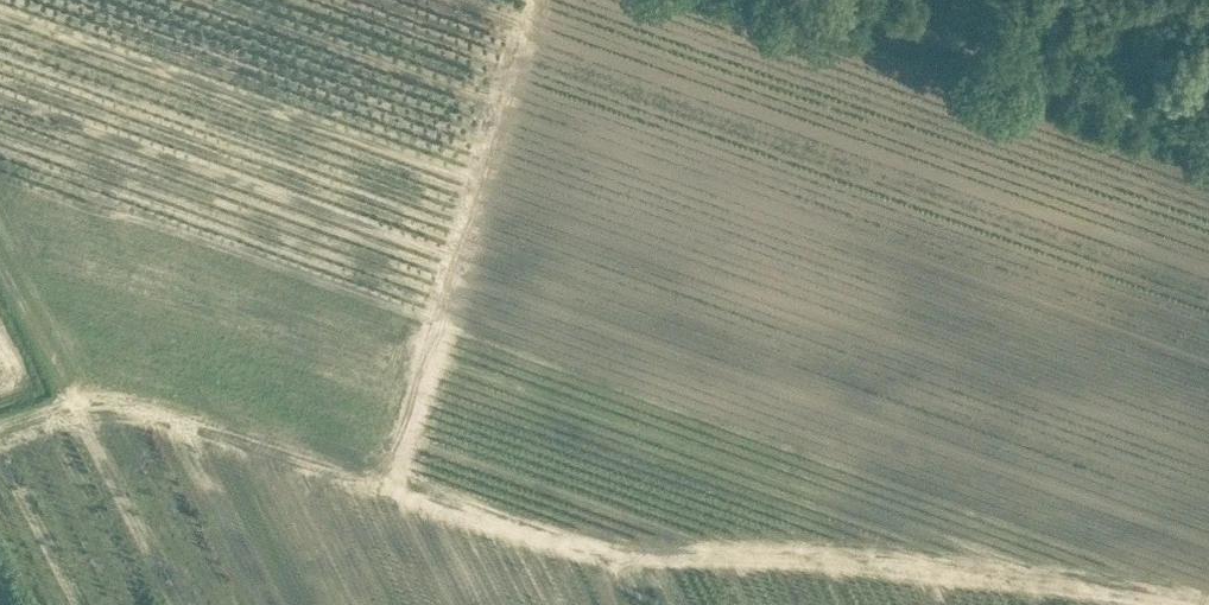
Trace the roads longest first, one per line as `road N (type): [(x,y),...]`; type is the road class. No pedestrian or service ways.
road 1 (track): [(820,0),(1208,138)]

